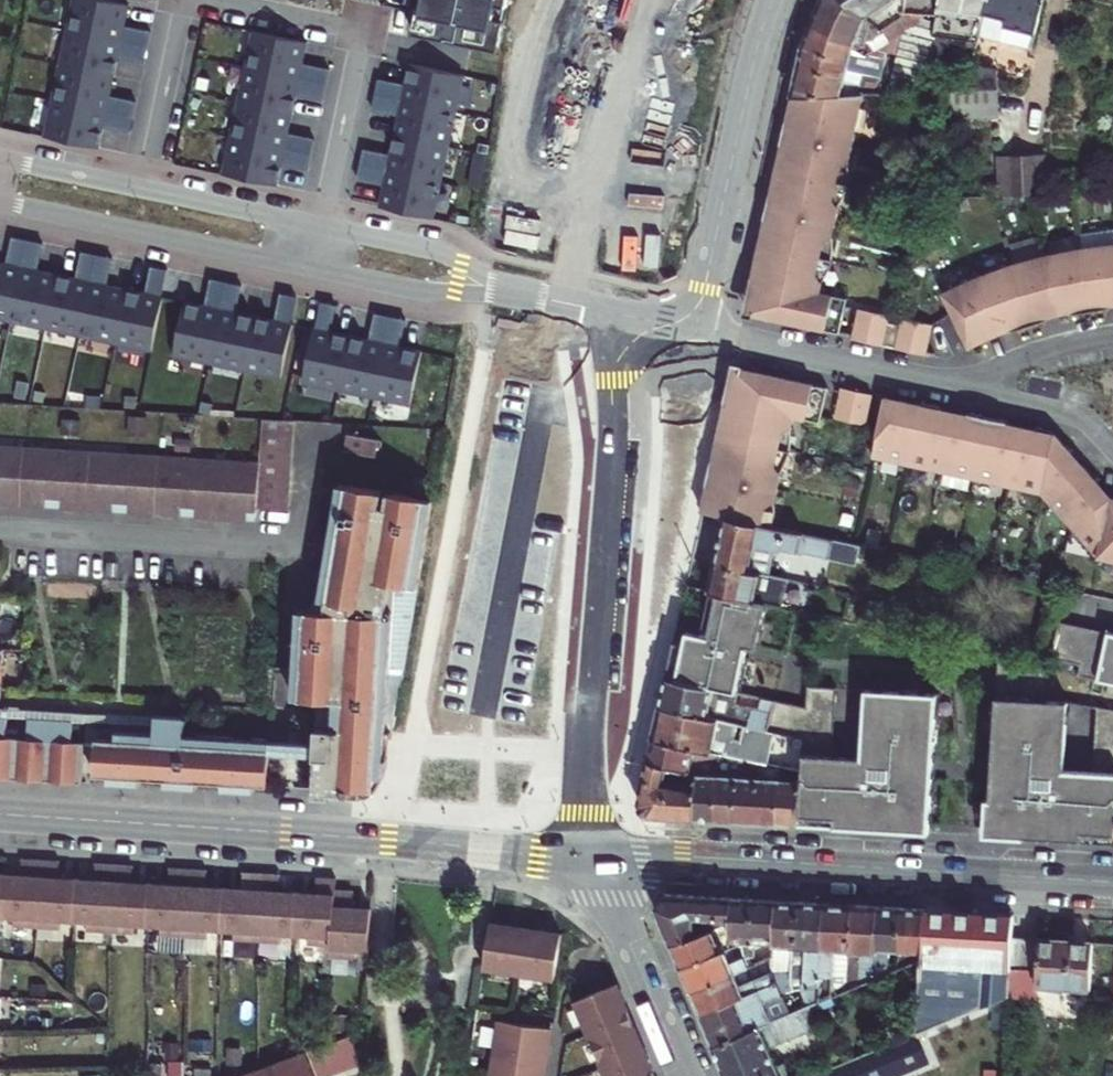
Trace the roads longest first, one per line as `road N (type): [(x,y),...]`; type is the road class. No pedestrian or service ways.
road 1 (residential): [(0,814),(595,854)]
road 2 (residential): [(607,310),(613,452),(588,761),(595,854)]
road 3 (residential): [(502,290),(433,250),(0,157)]
road 4 (residential): [(1112,885),(595,854)]
road 5 (residential): [(0,200),(424,290),(502,290)]
road 6 (residential): [(673,323),(743,0)]
road 7 (residential): [(646,0),(612,144),(607,310)]
road 8 (residential): [(673,323),(956,383)]
road 9 (residential): [(595,854),(684,1075)]

